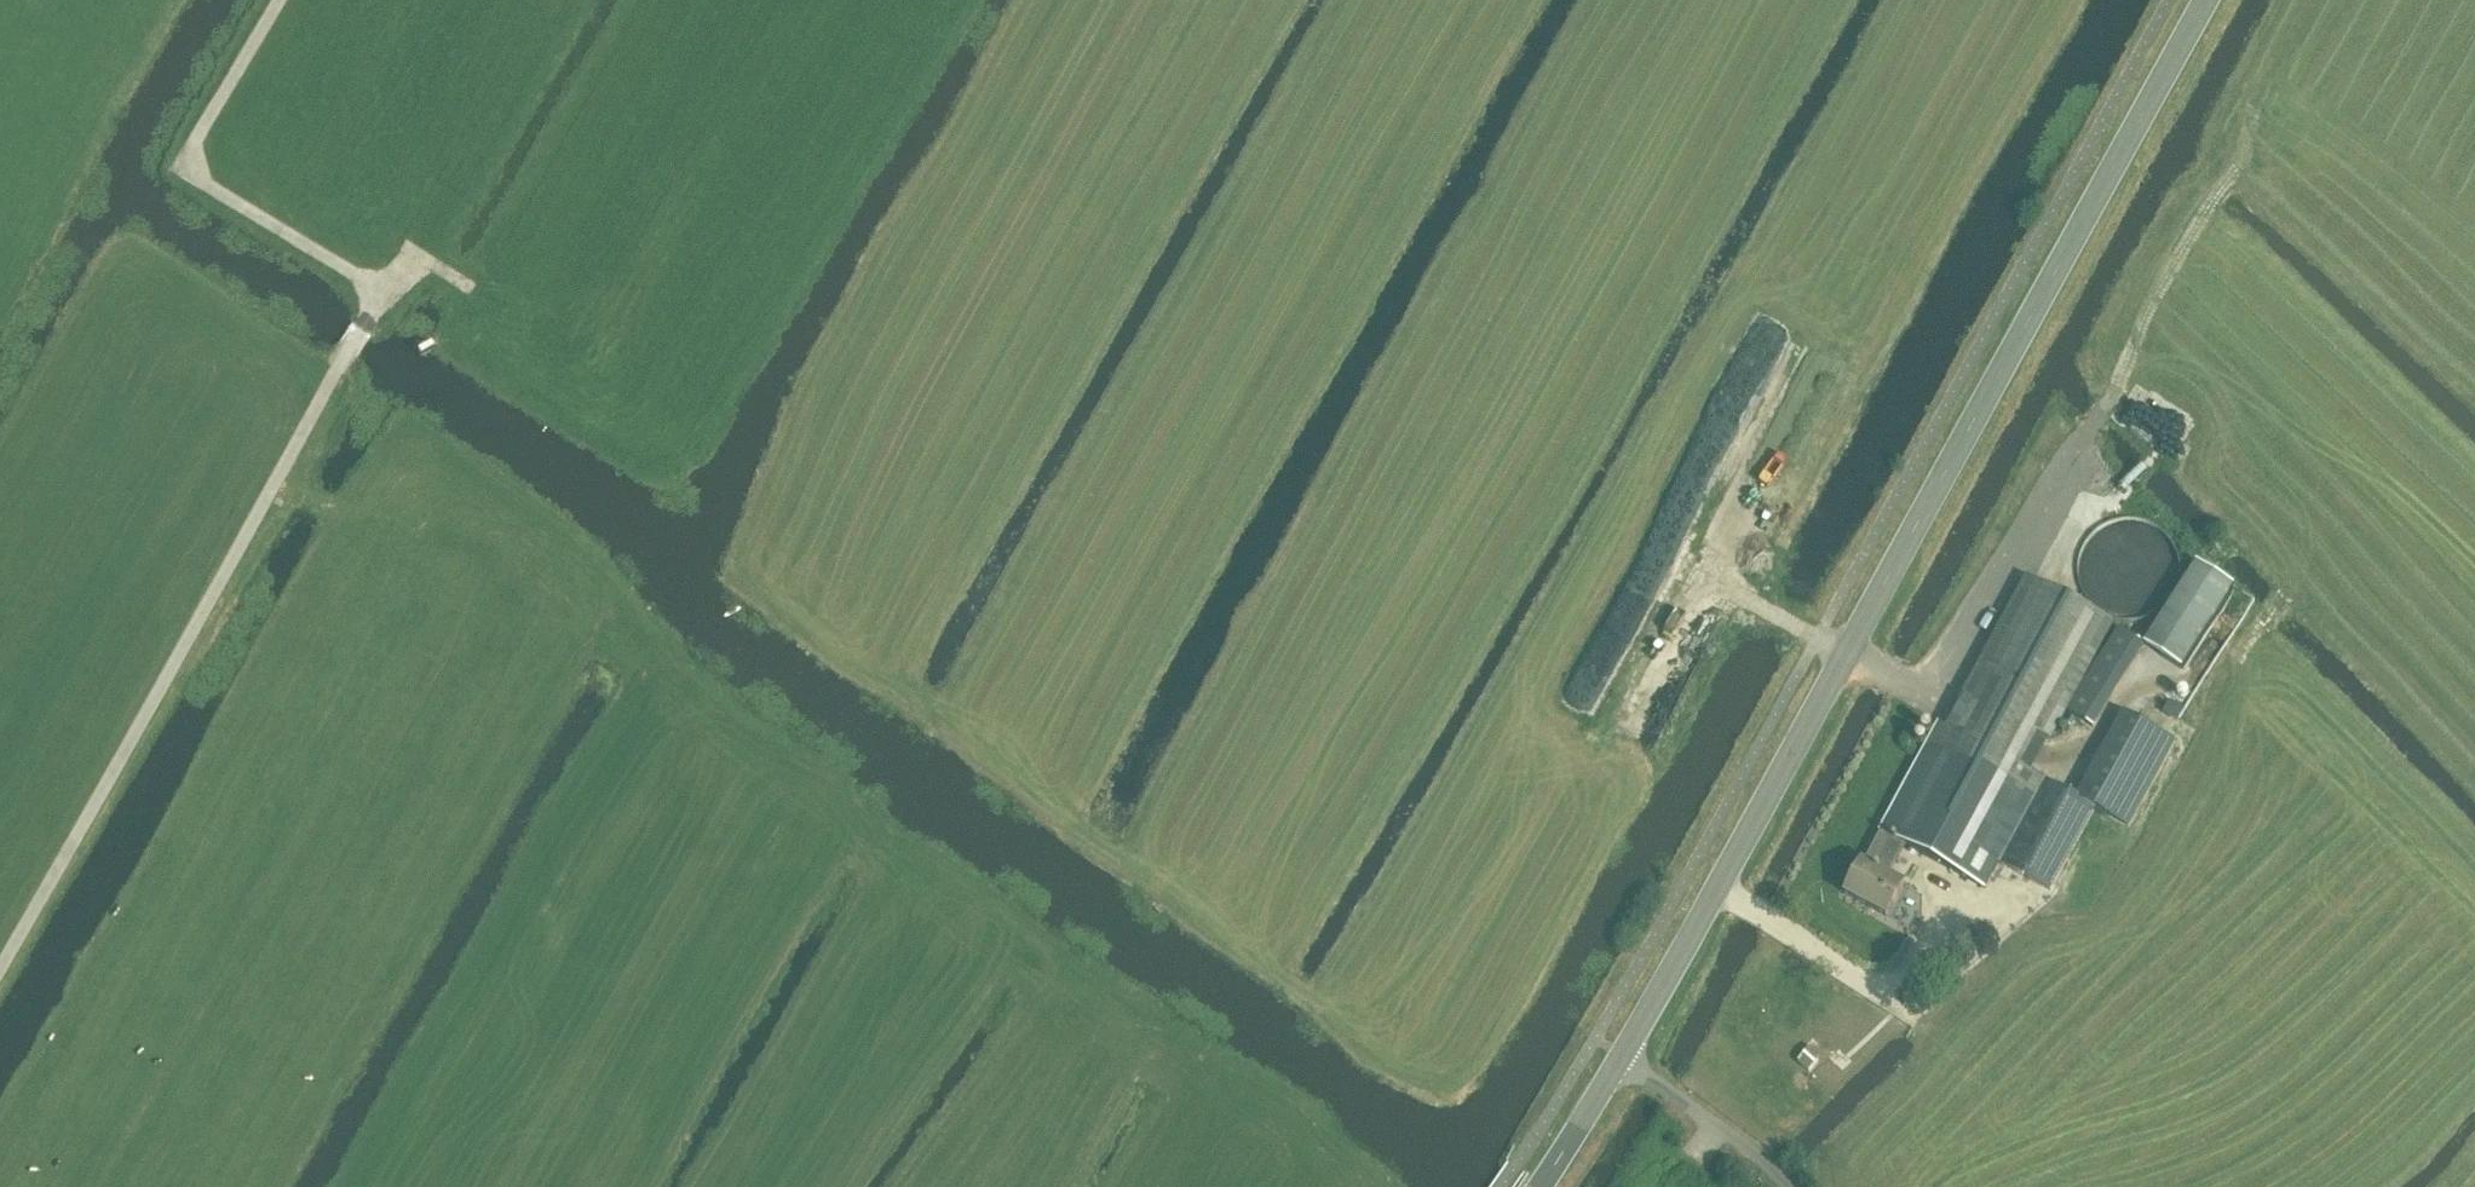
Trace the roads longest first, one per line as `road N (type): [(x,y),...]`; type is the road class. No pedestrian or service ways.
road 1 (tertiary): [(1625,1065),(2209,0)]
road 2 (track): [(0,956),(371,311),(412,257),(468,289)]
road 3 (track): [(382,296),(202,186),(191,151),(281,0)]
road 4 (unclassified): [(1788,1186),(1625,1065)]
road 5 (tertiary): [(1541,1186),(1625,1065)]

